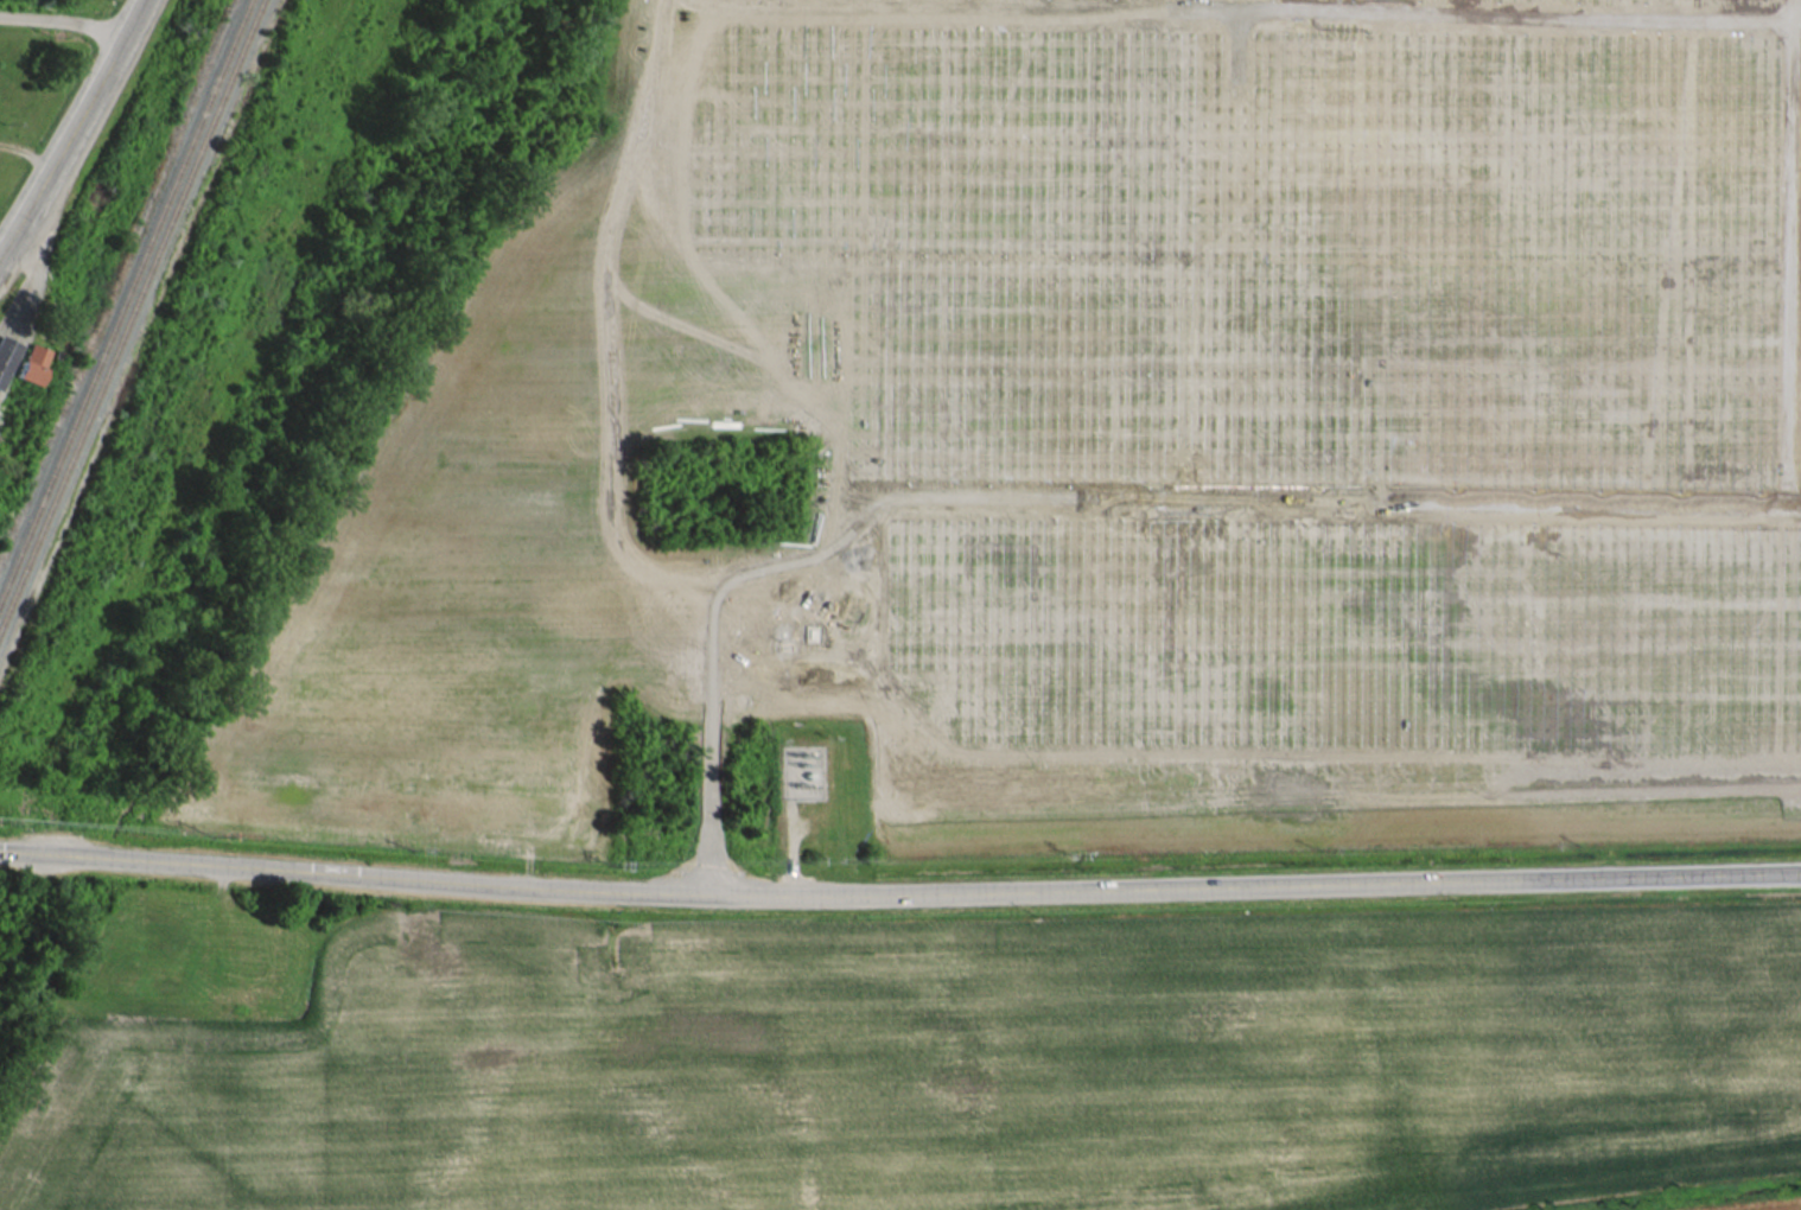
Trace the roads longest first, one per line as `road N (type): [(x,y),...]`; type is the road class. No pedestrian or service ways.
road 1 (tertiary): [(0,848),(529,885),(802,891),(1800,870)]
road 2 (primary): [(131,26),(0,263)]
road 3 (residential): [(0,15),(131,26)]

